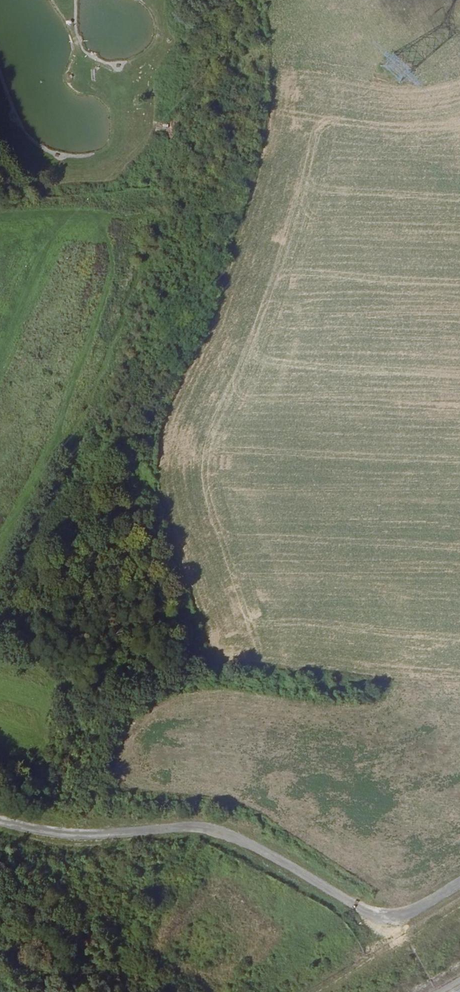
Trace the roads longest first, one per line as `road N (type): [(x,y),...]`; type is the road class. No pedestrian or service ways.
road 1 (track): [(459,886),(390,918),(260,847),(192,824),(79,833),(0,819)]

